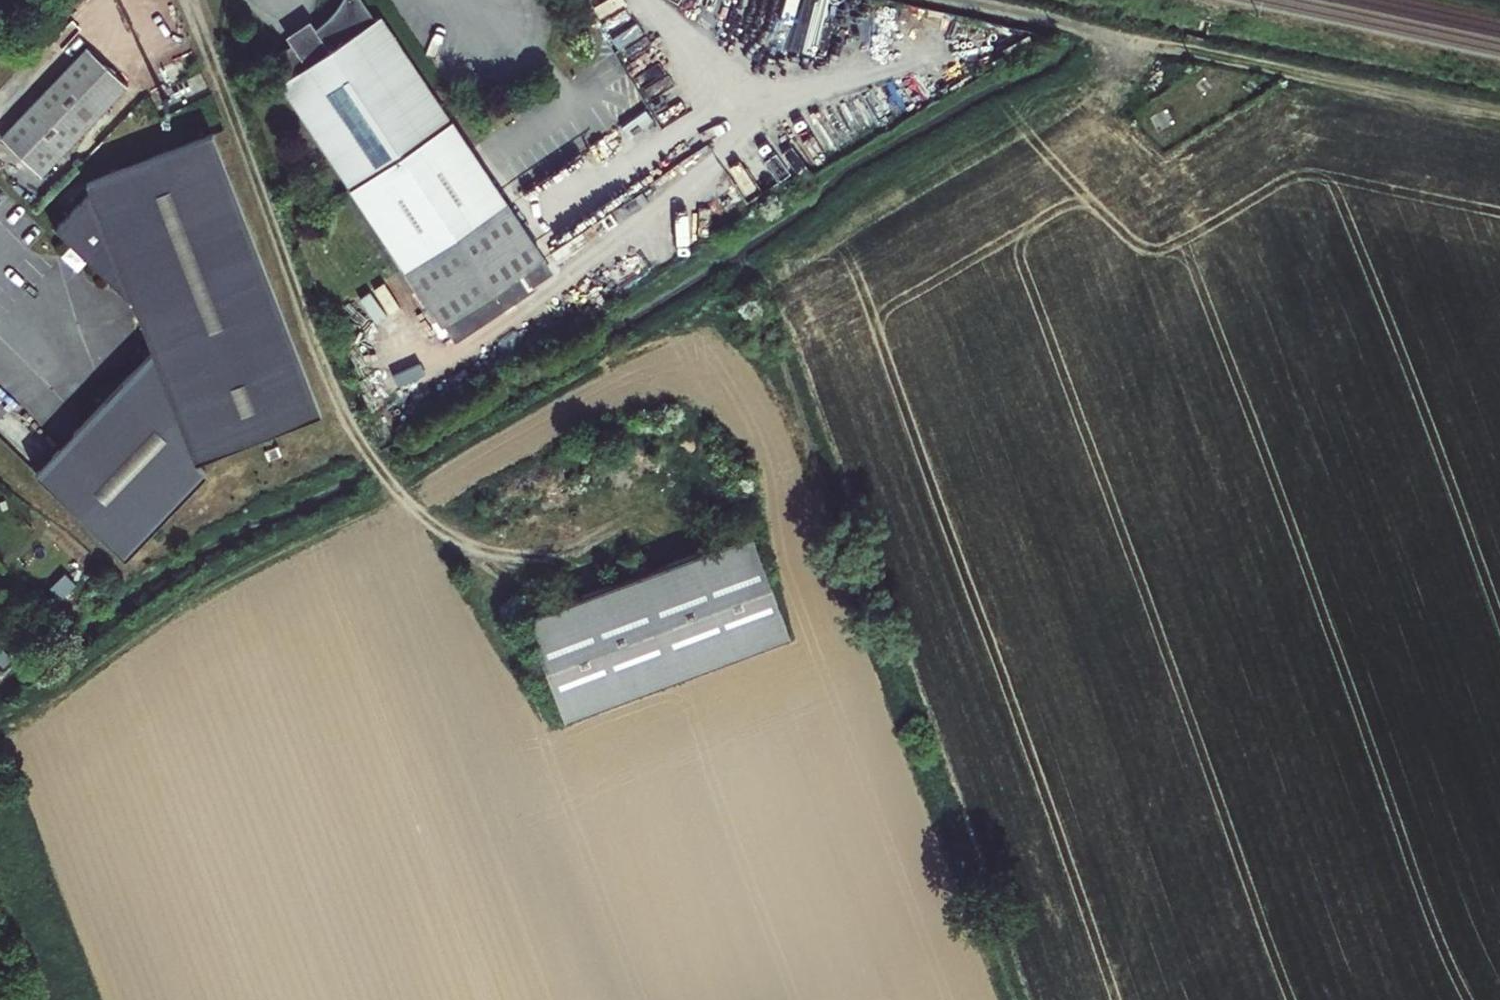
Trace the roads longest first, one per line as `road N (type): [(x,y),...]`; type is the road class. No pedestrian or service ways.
road 1 (track): [(190,0),(331,382),(369,455),(417,514),(454,539)]
road 2 (track): [(949,0),(1499,115)]

